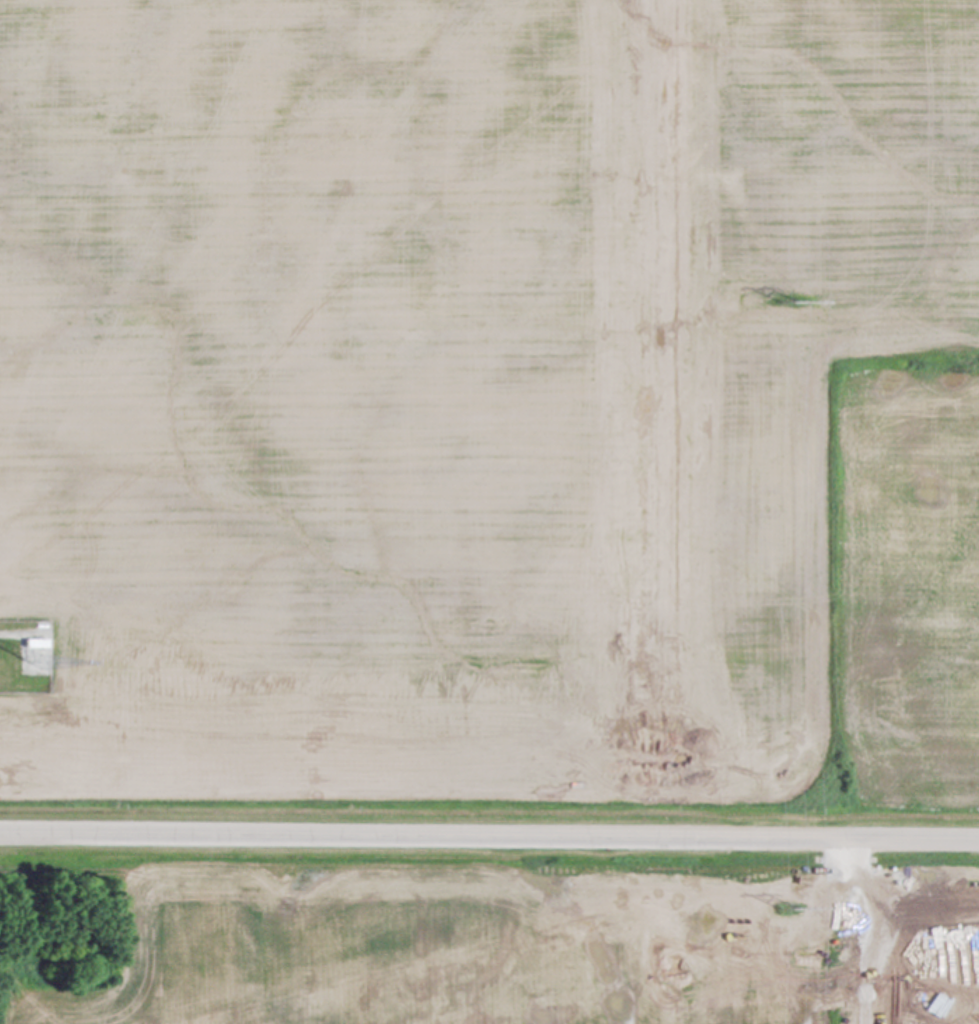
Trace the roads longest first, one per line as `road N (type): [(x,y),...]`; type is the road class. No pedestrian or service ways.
road 1 (tertiary): [(0,832),(978,838)]

